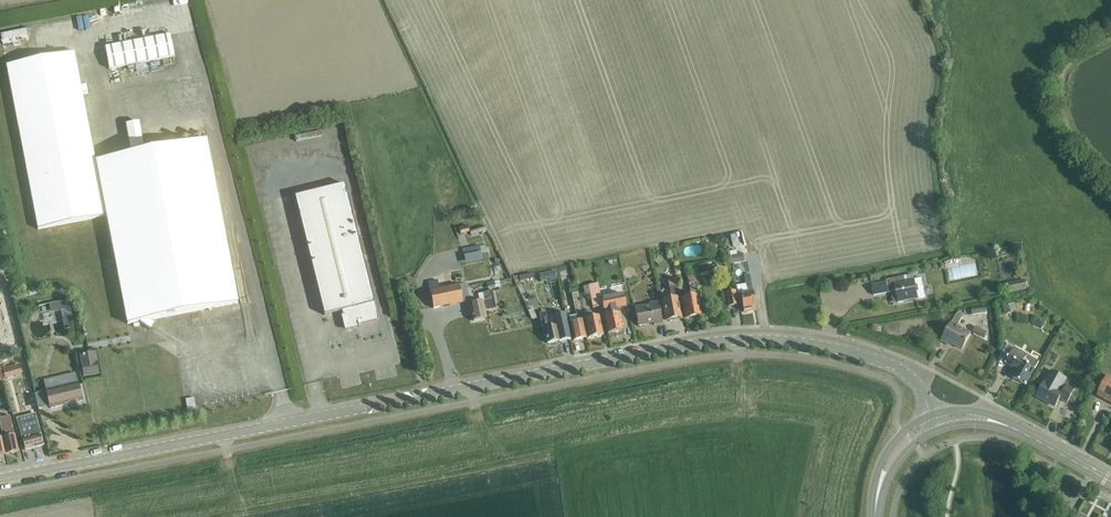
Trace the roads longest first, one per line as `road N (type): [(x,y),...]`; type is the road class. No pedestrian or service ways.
road 1 (tertiary): [(931,416),(918,387),(881,361),(794,342),(717,342),(0,480)]

